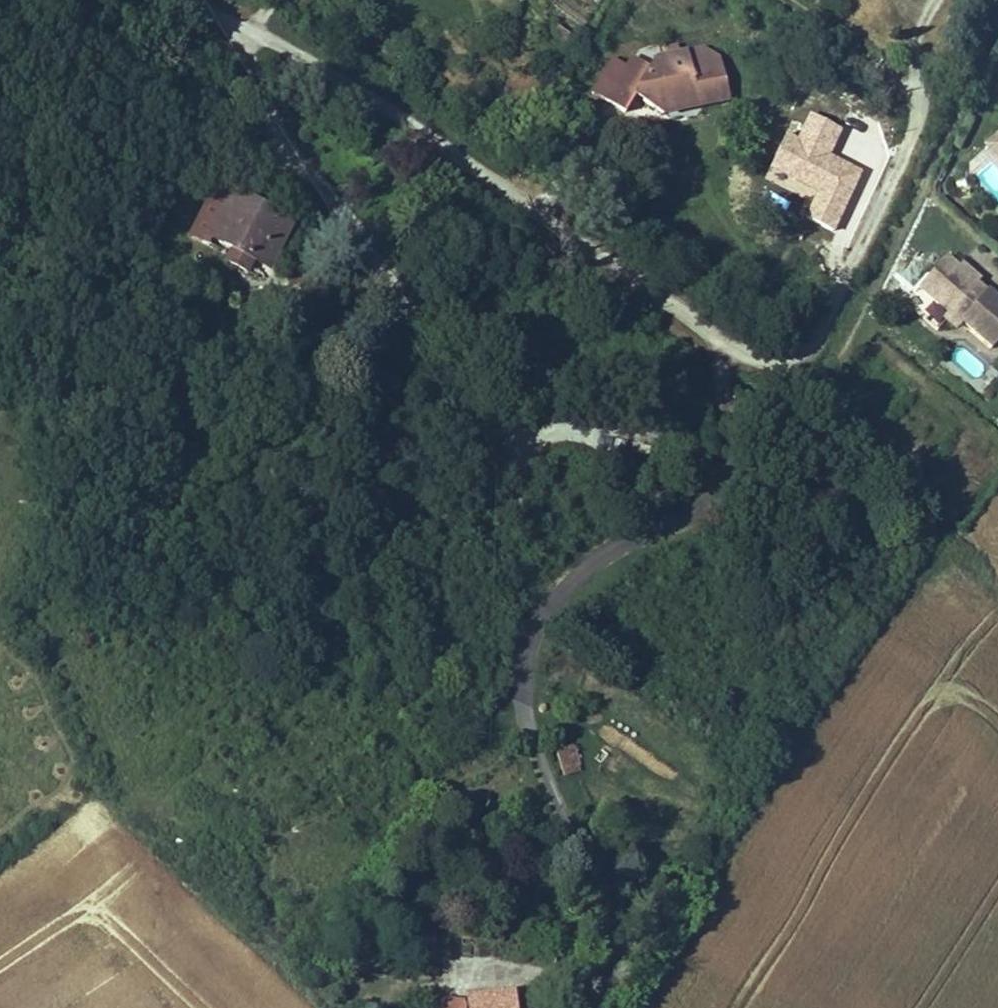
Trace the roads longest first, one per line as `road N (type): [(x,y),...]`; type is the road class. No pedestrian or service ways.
road 1 (unclassified): [(178,0),(264,34),(578,235),(756,363),(795,363),(812,349),(908,140)]

